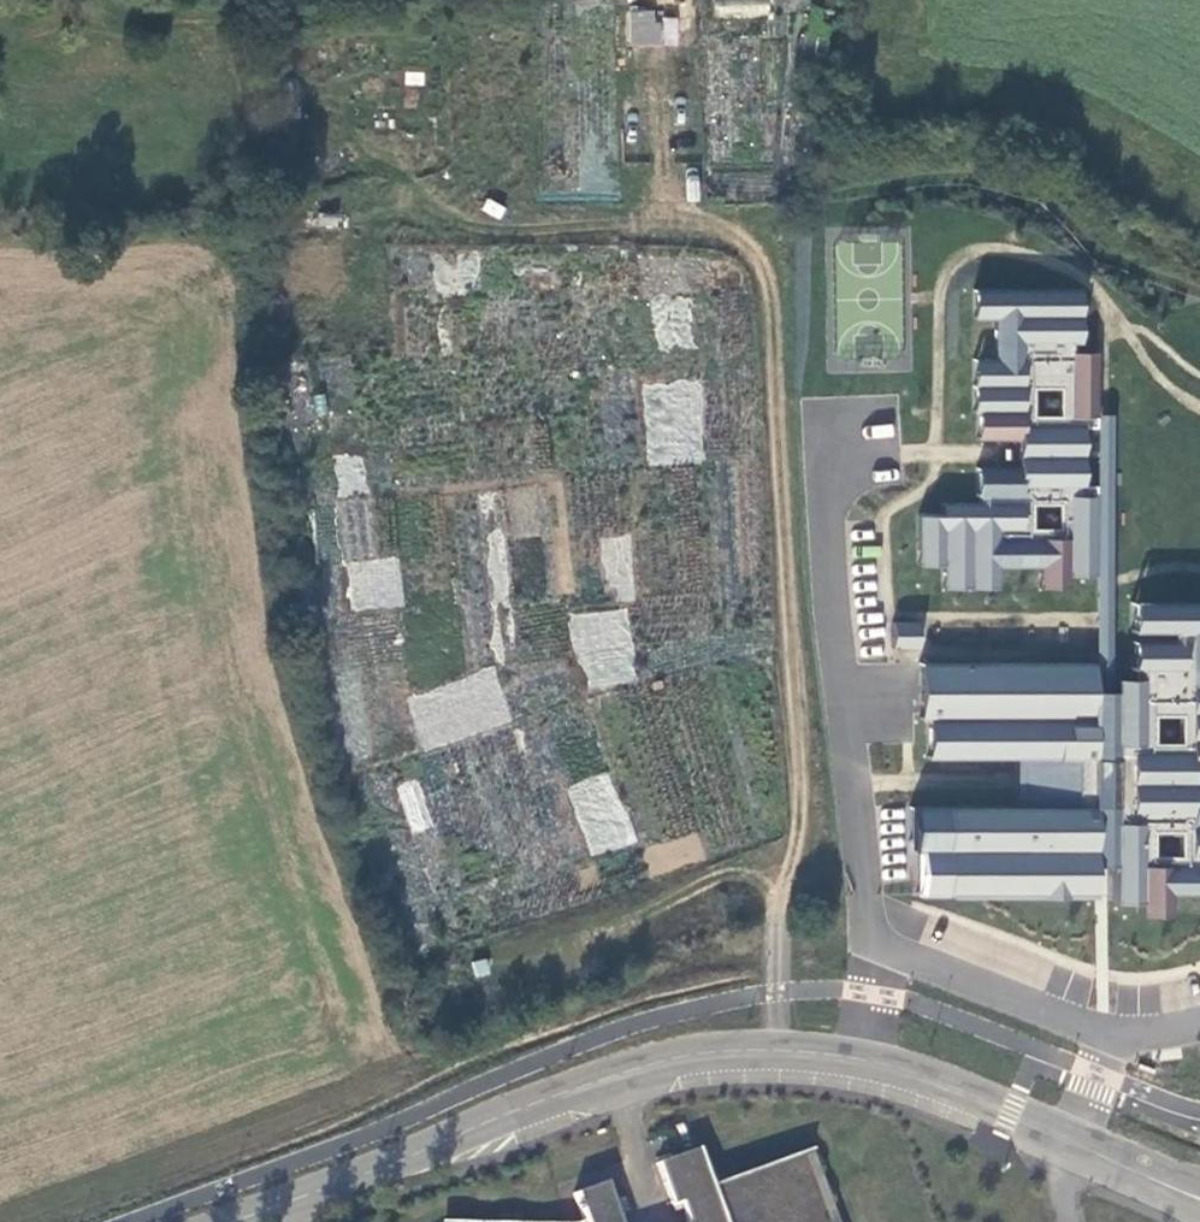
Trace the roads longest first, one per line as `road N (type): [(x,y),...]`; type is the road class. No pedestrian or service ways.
road 1 (tertiary): [(1146,1177),(904,1073),(765,1051),(660,1061),(222,1221)]

